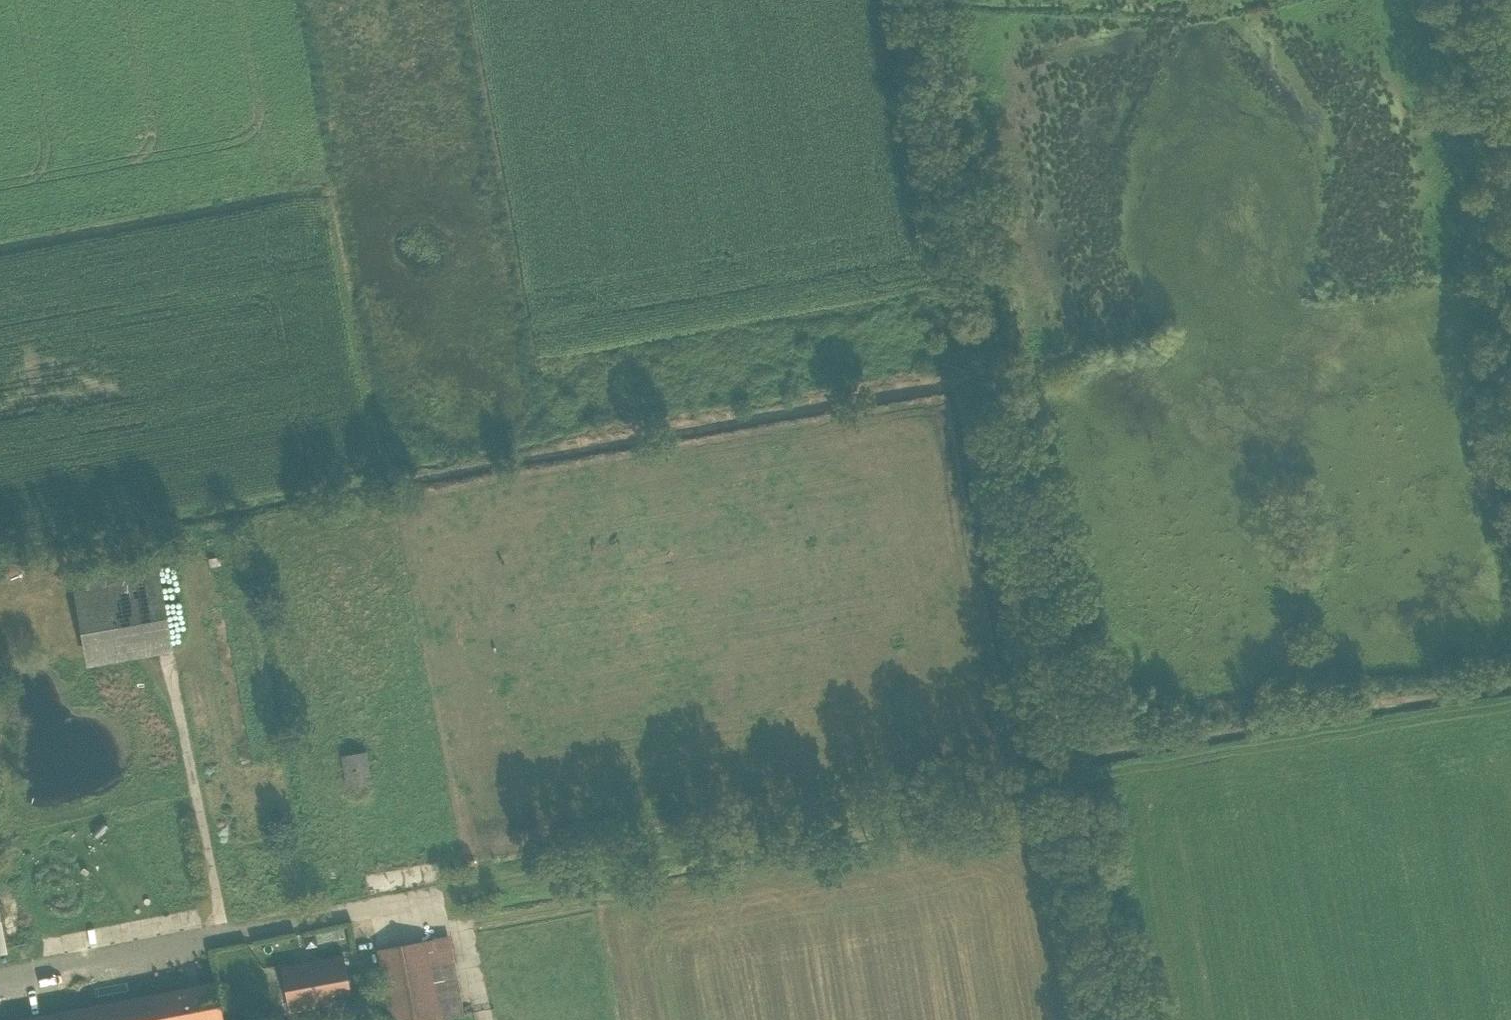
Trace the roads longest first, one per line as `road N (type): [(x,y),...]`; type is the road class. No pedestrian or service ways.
road 1 (track): [(1120,1019),(925,0)]
road 2 (track): [(1074,778),(445,896)]
road 3 (track): [(1510,273),(1459,0)]

